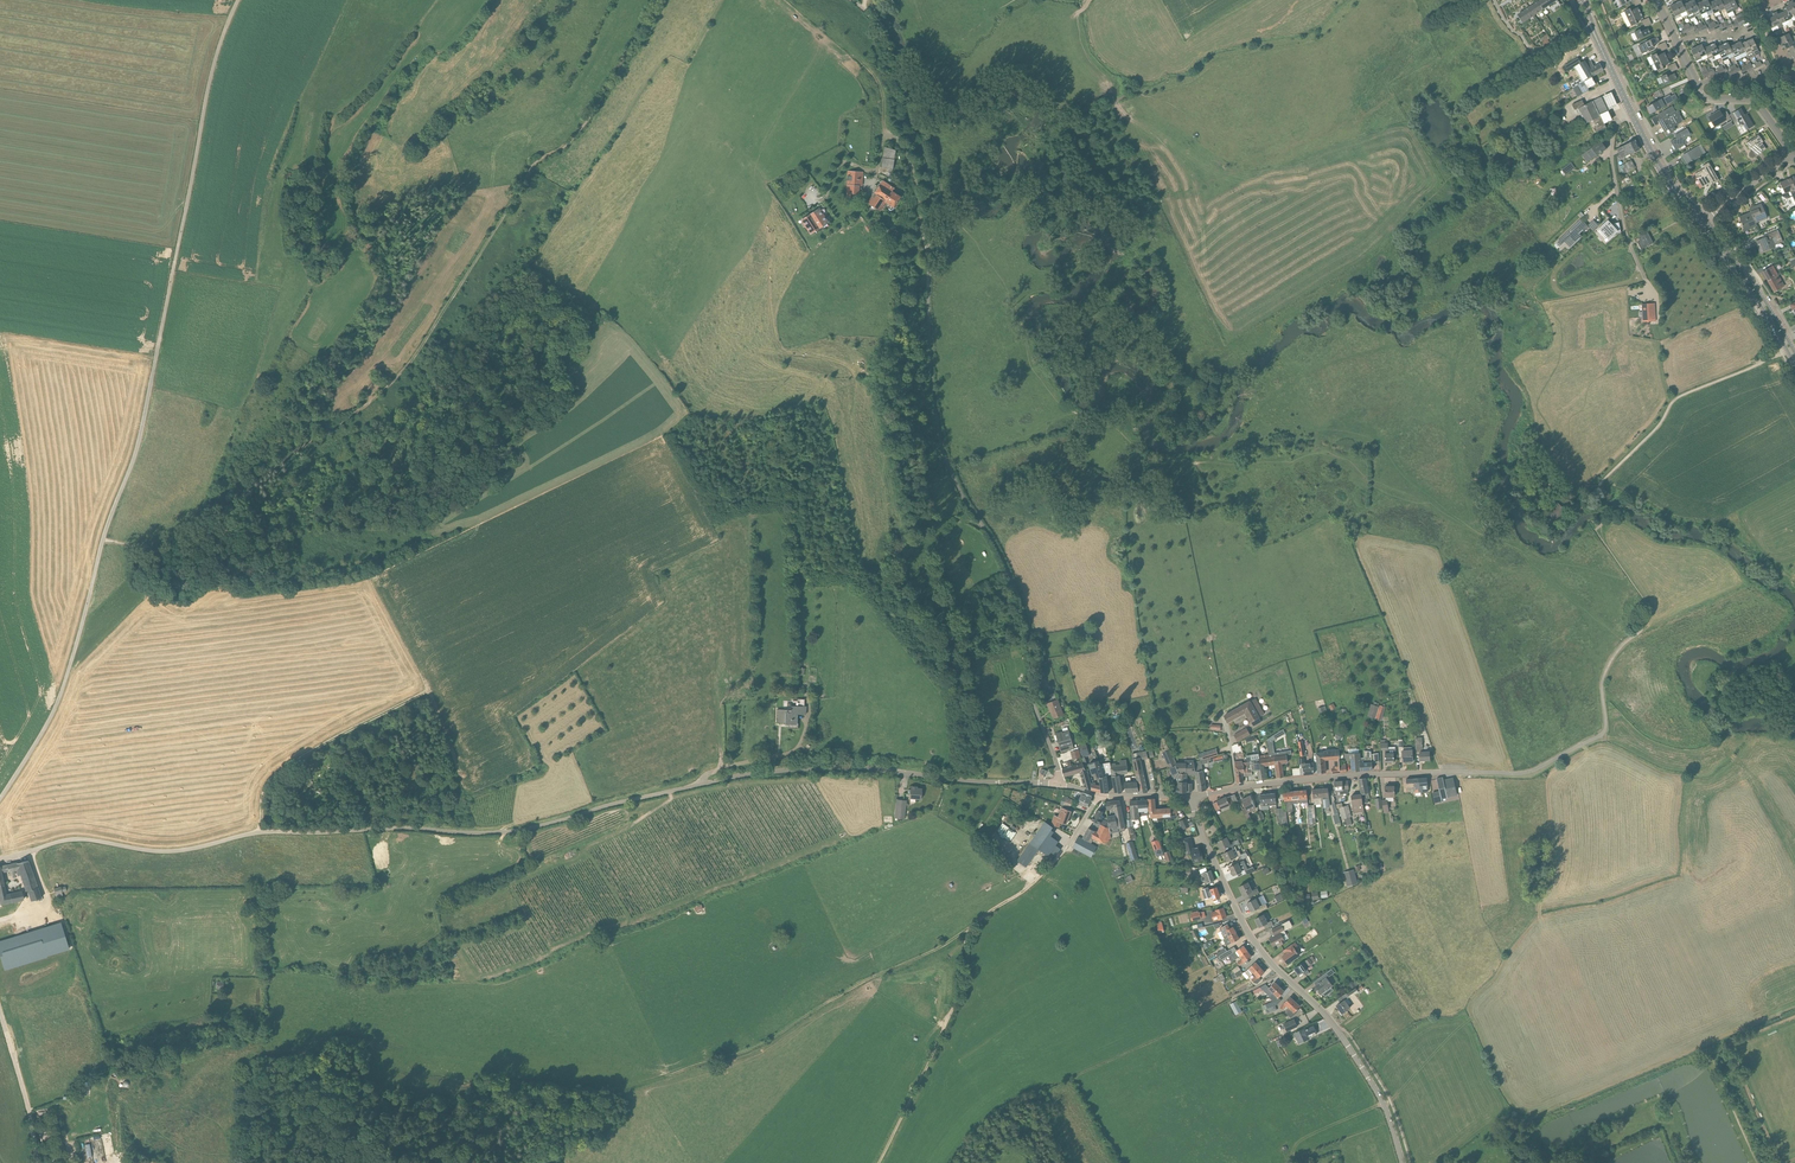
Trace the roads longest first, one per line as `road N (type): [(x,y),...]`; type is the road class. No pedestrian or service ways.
road 1 (unclassified): [(0,861),(72,839),(159,851),(268,832),(508,832),(737,776),(802,769),(1060,785)]
road 2 (unclassified): [(238,0),(206,95),(134,458),(61,693),(0,798)]
road 3 (unclassified): [(1060,785),(1035,706),(1019,599),(941,440),(923,142),(887,37),(851,0)]
road 4 (track): [(657,0),(591,115),(566,146),(532,167),(395,379),(163,550),(103,540)]
road 5 (track): [(666,1077),(766,1042),(969,928)]
road 6 (residential): [(1341,1036),(1250,936),(1191,795)]
road 7 (residential): [(1191,795),(1353,775),(1471,773)]
road 8 (track): [(879,1162),(957,999),(969,928)]
road 9 (unclassified): [(1597,488),(1676,399),(1787,350)]
road 10 (unclassified): [(1471,773),(1532,772),(1604,732),(1602,681),(1624,643)]
road 11 (track): [(261,832),(263,796),(278,774),(428,692)]
road 12 (residential): [(1793,153),(1755,102),(1703,96),(1674,38)]
road 13 (unclassified): [(1643,274),(1623,227),(1611,158),(1616,125),(1632,115)]
road 14 (secondary): [(1793,348),(1705,219)]
road 15 (unclassified): [(37,1162),(0,1012)]
road 16 (secondary): [(1697,225),(1787,350)]
road 17 (unclassified): [(1403,1162),(1381,1098),(1341,1036)]
road 18 (secondary): [(1632,115),(1578,0)]
road 19 (track): [(969,928),(1064,851)]

